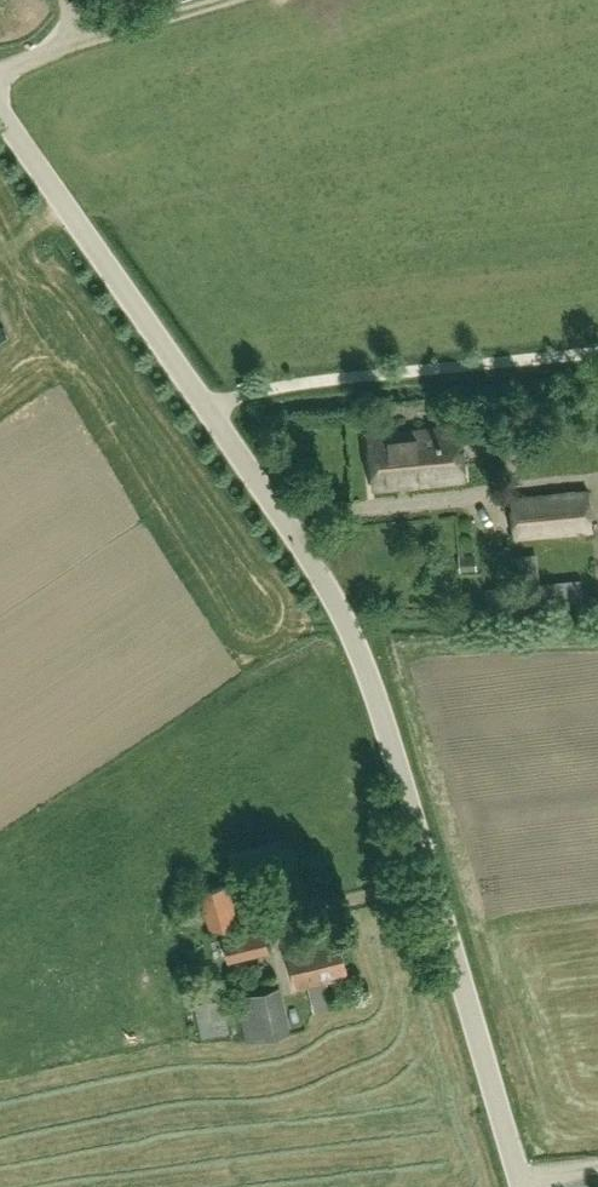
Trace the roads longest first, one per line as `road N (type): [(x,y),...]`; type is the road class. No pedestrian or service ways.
road 1 (unclassified): [(522,1186),(378,685),(304,545),(0,110)]
road 2 (track): [(0,78),(67,42),(210,0)]

